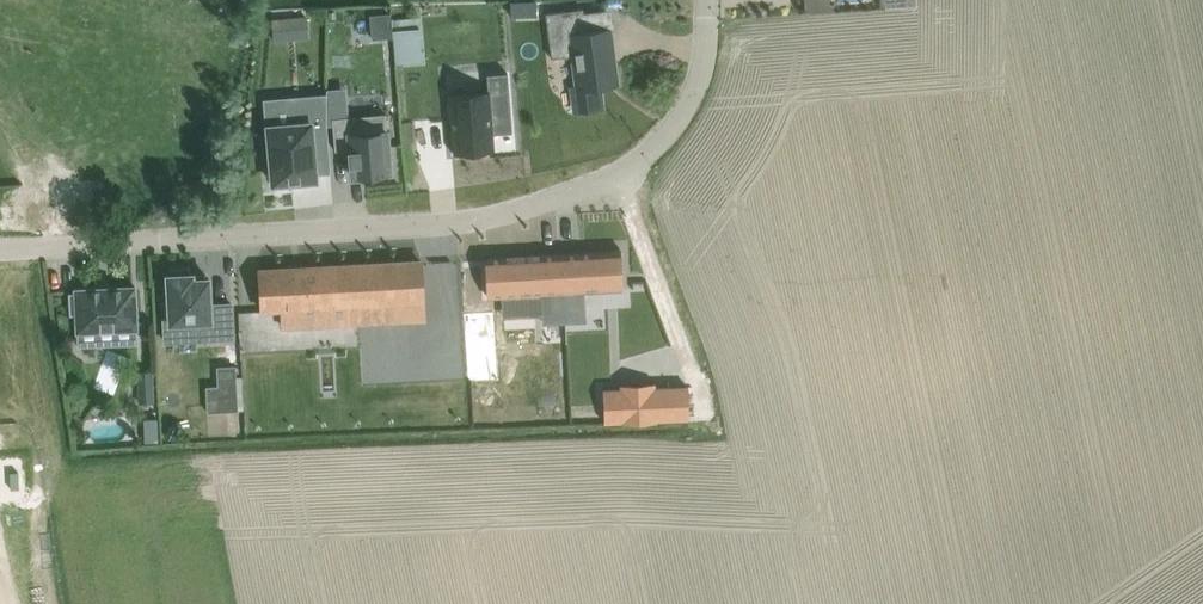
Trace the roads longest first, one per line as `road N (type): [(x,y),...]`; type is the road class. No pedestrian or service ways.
road 1 (unclassified): [(708,0),(698,80),(683,114),(665,141),(593,192),(465,221),(0,247)]

